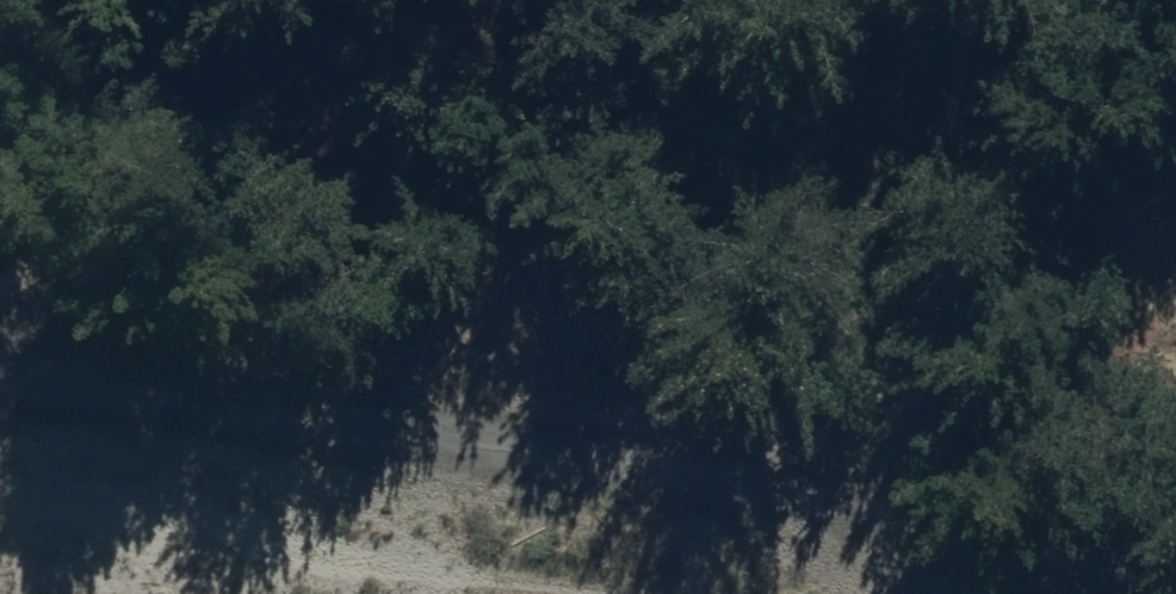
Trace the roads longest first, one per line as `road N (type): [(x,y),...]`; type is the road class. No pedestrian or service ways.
road 1 (track): [(1175,588),(845,499),(0,382)]

